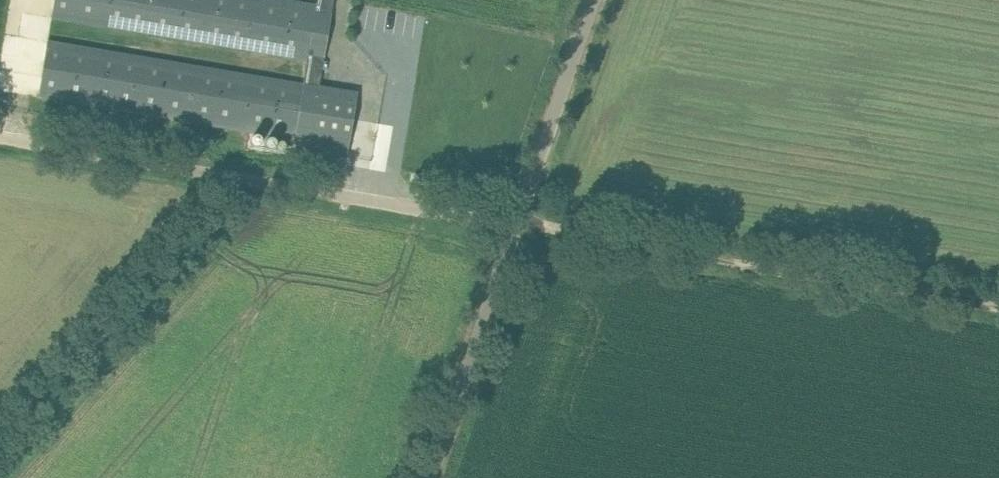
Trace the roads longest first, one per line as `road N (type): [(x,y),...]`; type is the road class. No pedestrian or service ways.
road 1 (track): [(998,307),(0,138)]
road 2 (unclassified): [(430,477),(587,0)]

